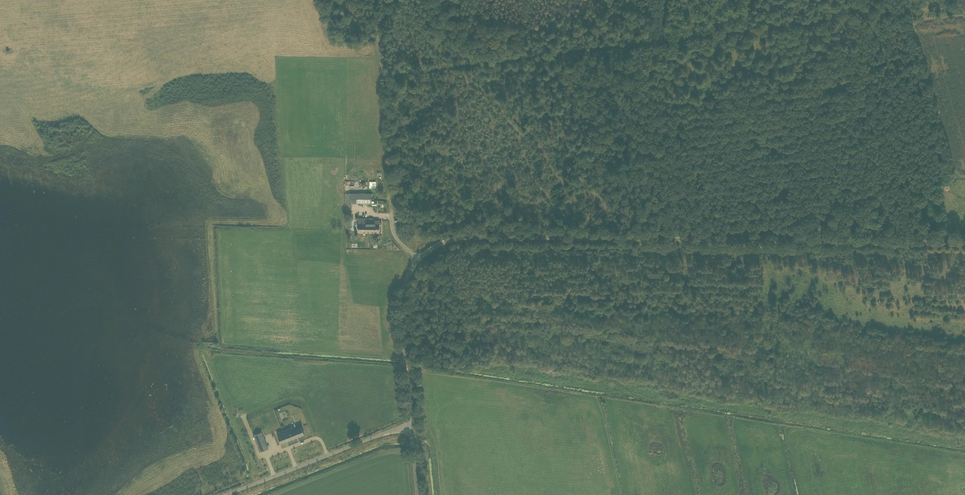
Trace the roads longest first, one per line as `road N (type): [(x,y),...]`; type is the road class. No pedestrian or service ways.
road 1 (unclassified): [(418,260),(454,238),(529,235),(964,244)]
road 2 (track): [(660,41),(964,3)]
road 3 (track): [(381,75),(660,41)]
road 4 (track): [(660,41),(649,83),(715,240)]
road 5 (unclassified): [(229,494),(410,425)]
road 6 (unclassified): [(410,425),(401,293),(418,260)]
road 7 (track): [(391,217),(381,75)]

